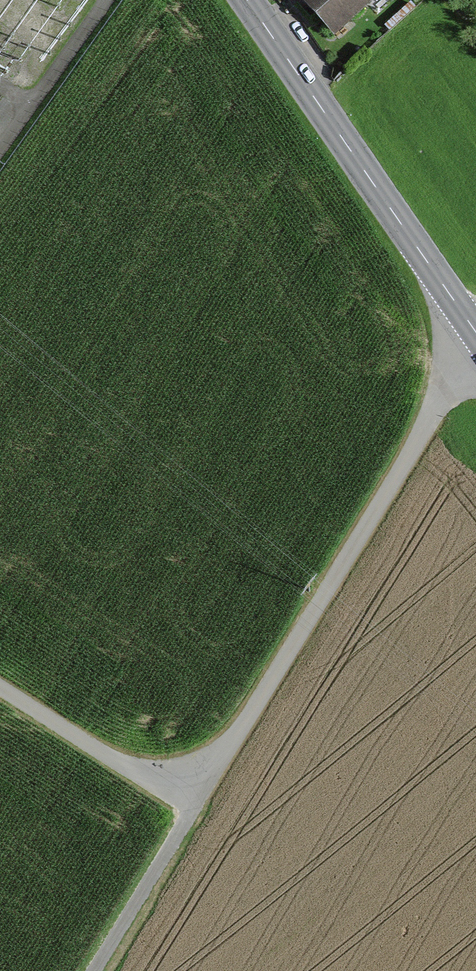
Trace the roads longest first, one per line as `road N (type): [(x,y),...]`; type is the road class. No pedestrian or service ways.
road 1 (unclassified): [(475,353),(226,751)]
road 2 (secondary): [(475,336),(248,0)]
road 3 (unclassified): [(226,751),(93,970)]
road 4 (unclassified): [(0,688),(107,756),(145,770),(183,768),(226,751)]

